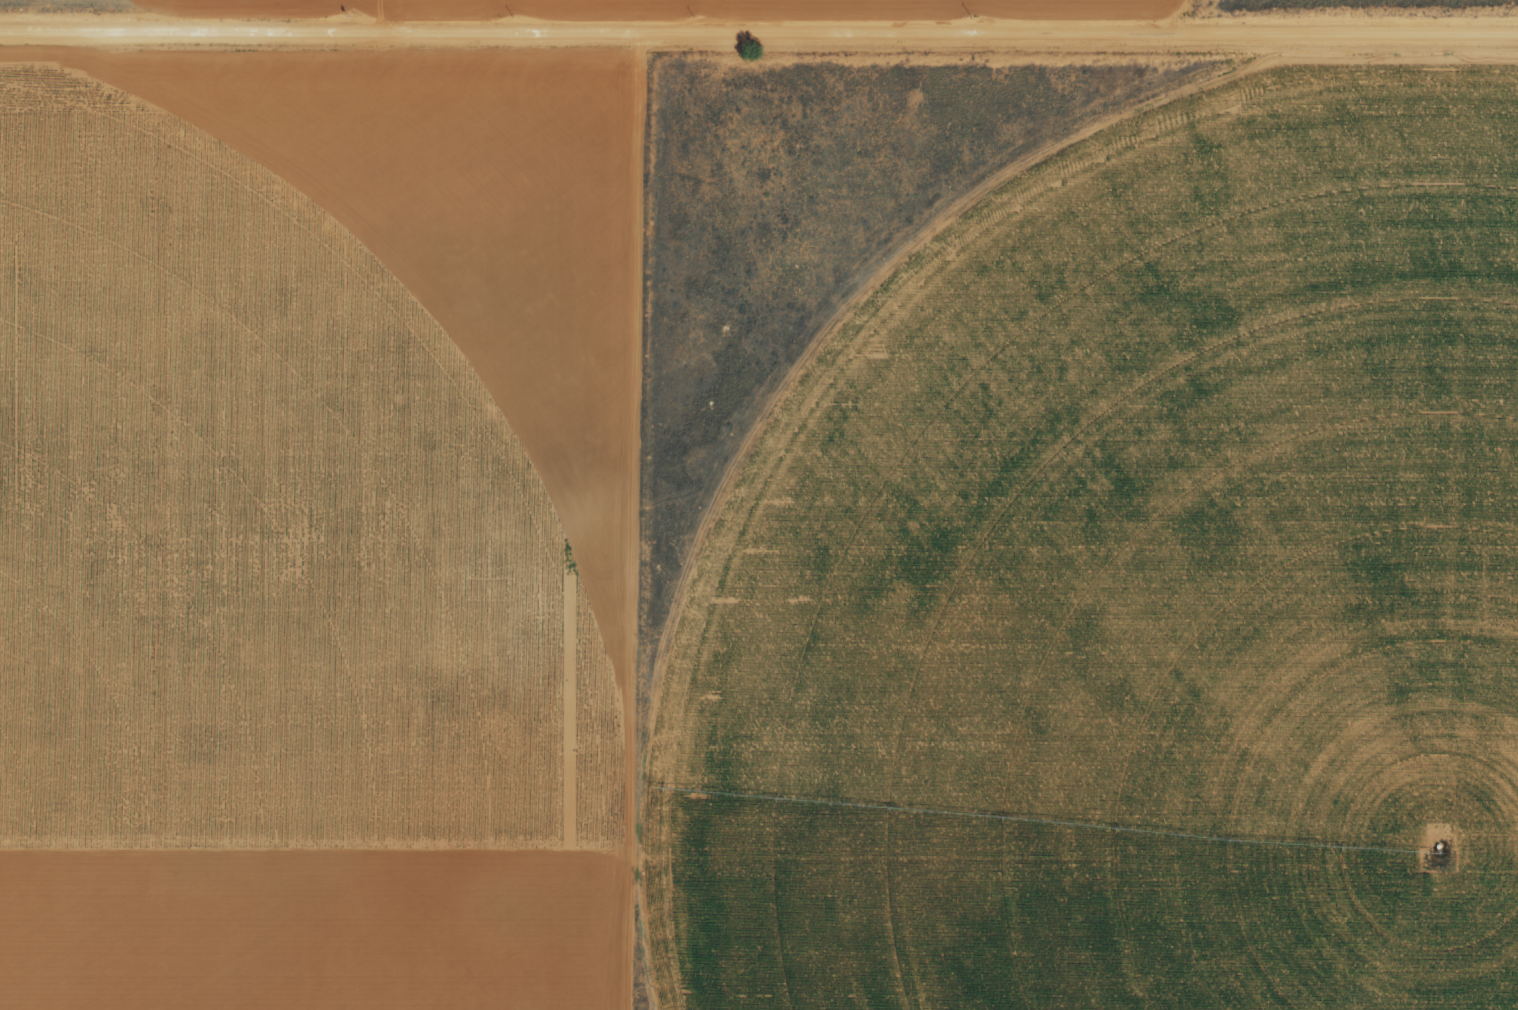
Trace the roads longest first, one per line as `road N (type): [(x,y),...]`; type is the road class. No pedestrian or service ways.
road 1 (residential): [(1517,9),(0,5)]

